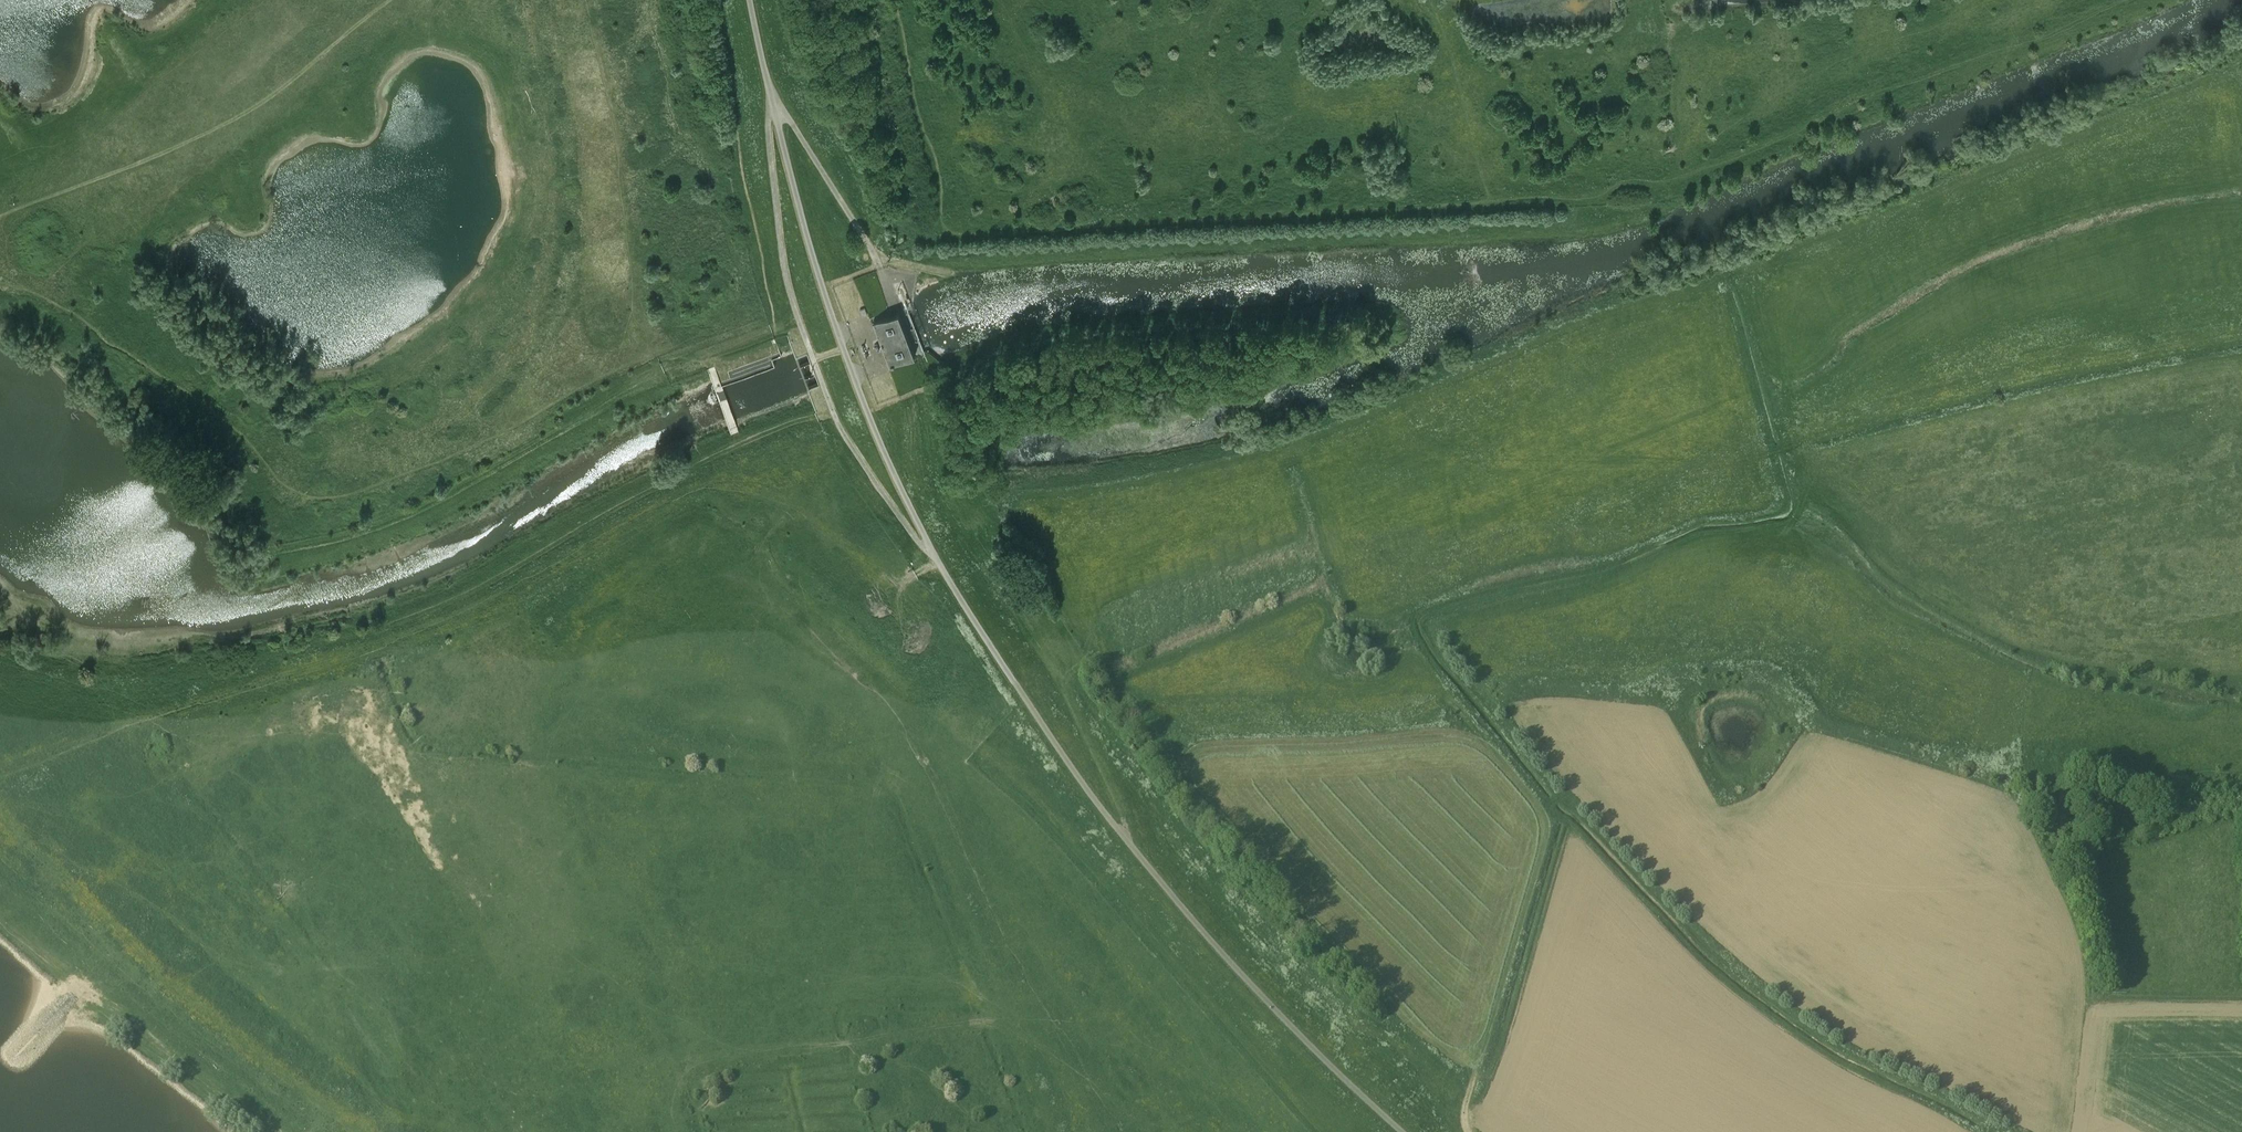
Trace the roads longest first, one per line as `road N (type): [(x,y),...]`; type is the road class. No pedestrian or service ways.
road 1 (track): [(1401,1131),(1276,1012),(1127,838),(940,563)]
road 2 (track): [(934,553),(866,407),(814,263)]
road 3 (track): [(814,263),(749,0)]
road 4 (track): [(1127,838),(1069,701)]

